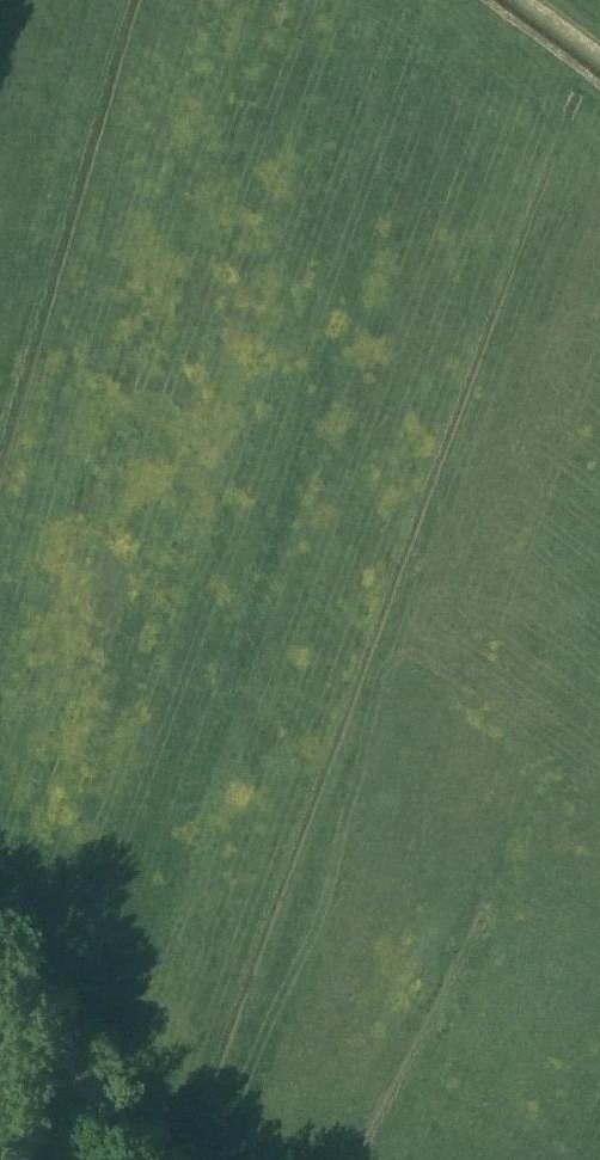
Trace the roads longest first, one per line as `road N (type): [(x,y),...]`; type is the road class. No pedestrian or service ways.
road 1 (unclassified): [(140,1159),(64,1048),(0,991)]

